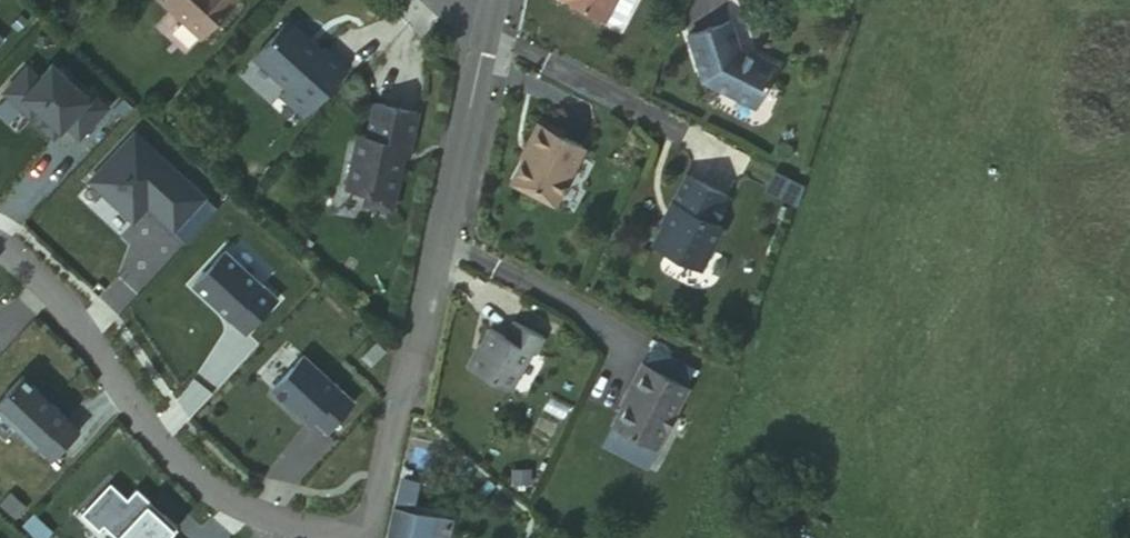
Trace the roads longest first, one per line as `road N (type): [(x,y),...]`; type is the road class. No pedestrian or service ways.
road 1 (residential): [(357,537),(250,512),(189,475),(128,403),(73,317),(0,238)]
road 2 (residential): [(413,347),(489,19)]
road 3 (unclassified): [(366,537),(413,347)]

